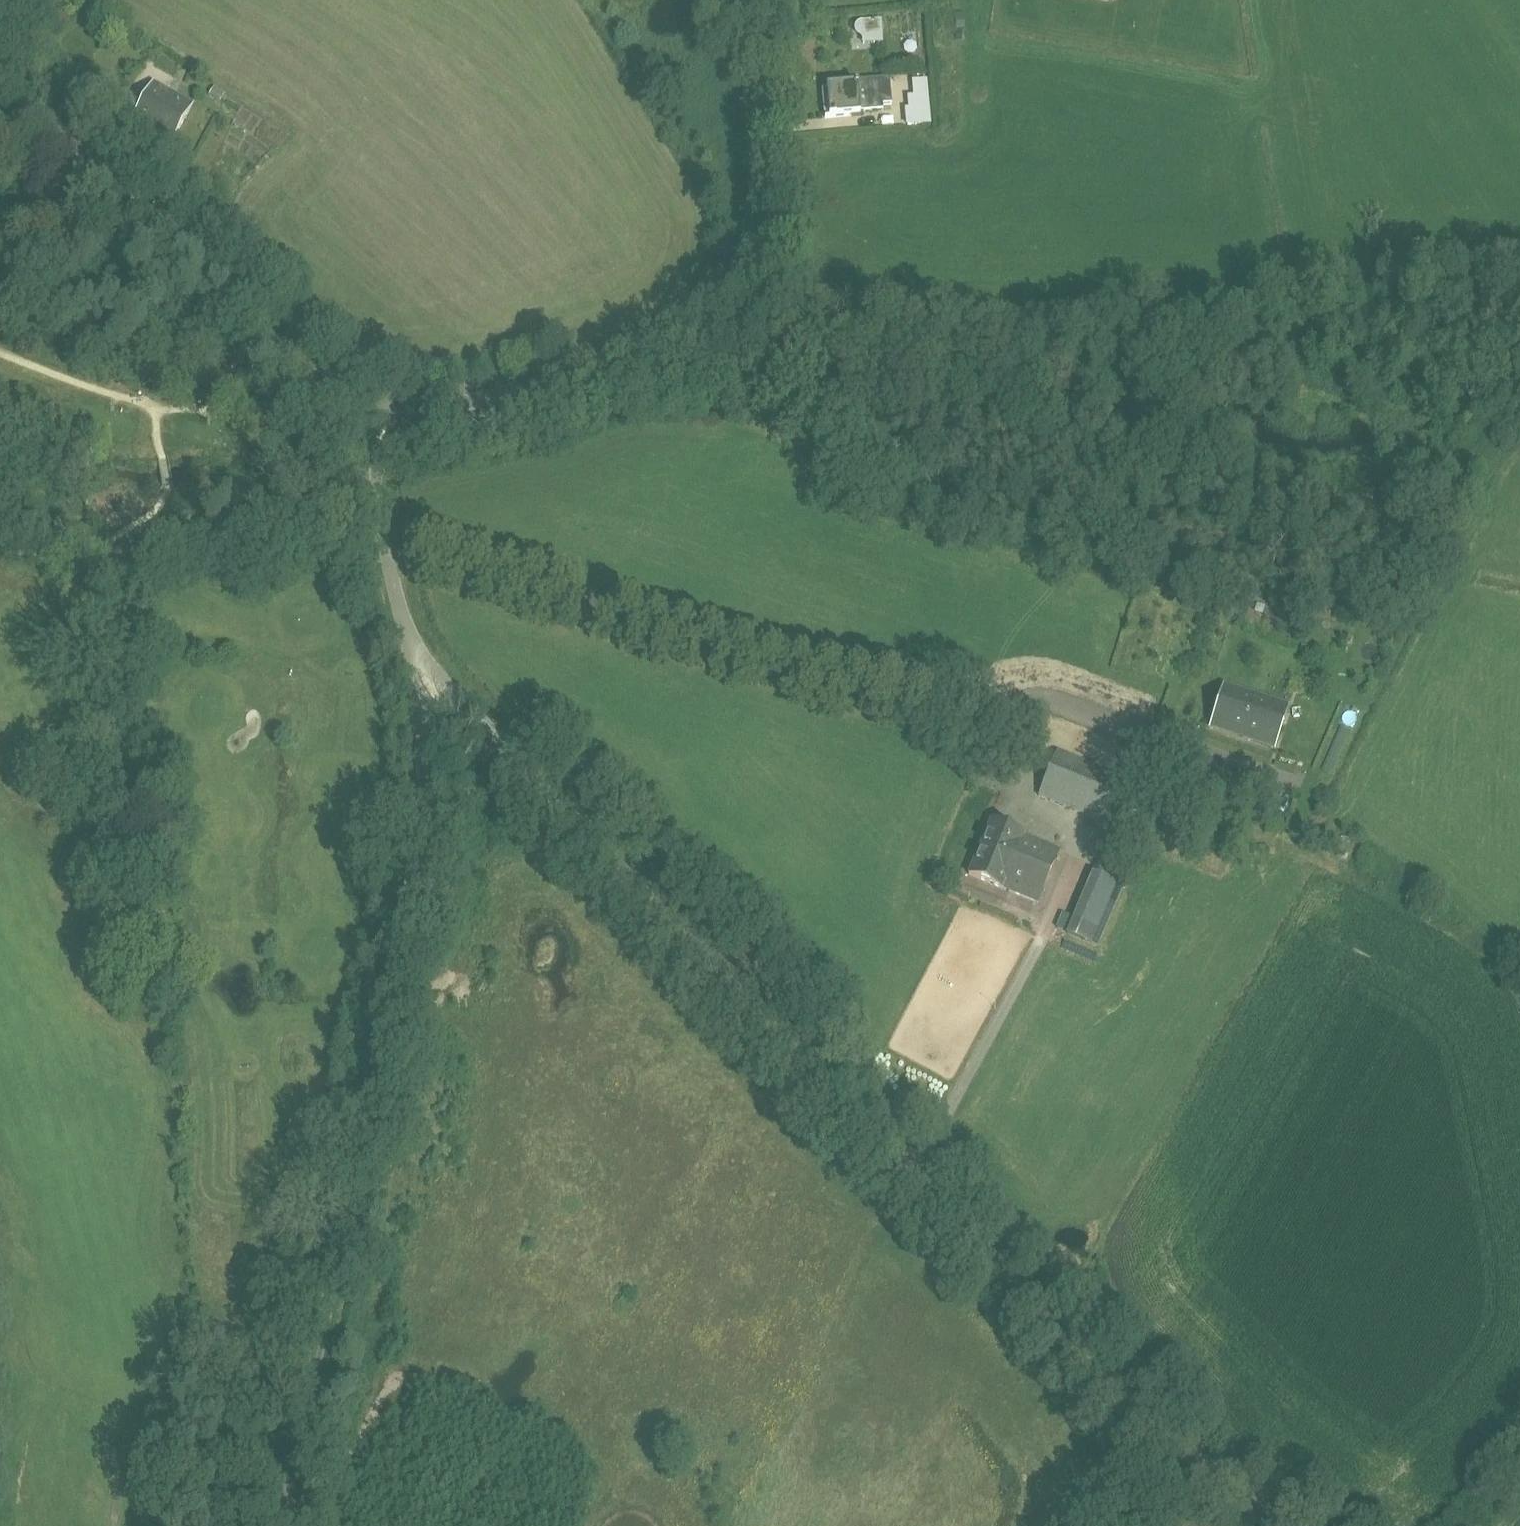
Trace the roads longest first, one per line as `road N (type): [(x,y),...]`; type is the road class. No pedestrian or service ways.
road 1 (unclassified): [(1301,1525),(1168,1429),(410,645)]
road 2 (unclassified): [(281,1525),(420,826),(423,745),(410,645)]
road 3 (track): [(389,561),(417,563),(905,713),(946,731),(997,775)]
road 4 (unclassified): [(421,407),(497,394),(713,302),(740,263),(755,216),(749,0)]
road 5 (unclassified): [(308,377),(87,160),(0,97)]
road 6 (unclassified): [(410,645),(370,488)]
road 7 (unclassified): [(370,488),(308,377)]

